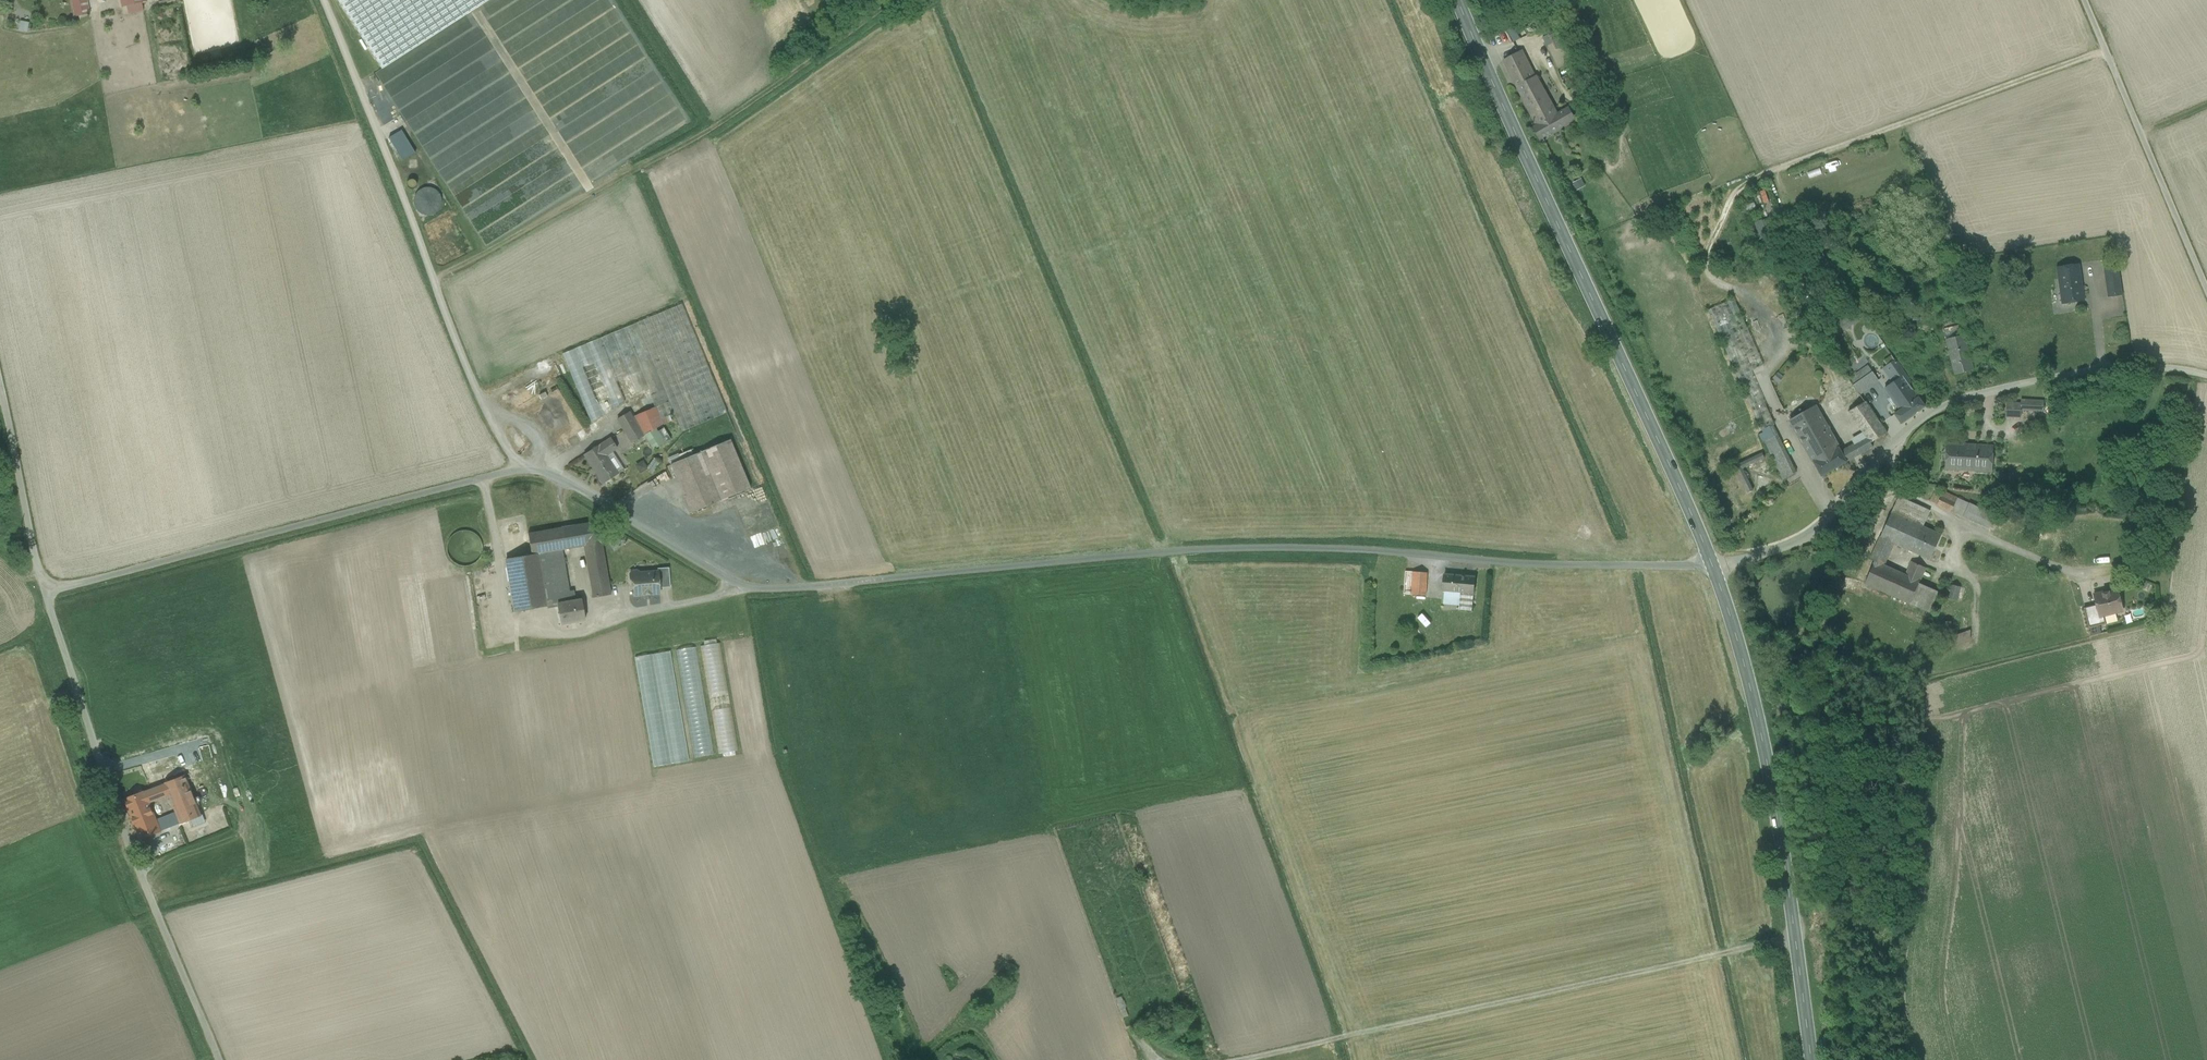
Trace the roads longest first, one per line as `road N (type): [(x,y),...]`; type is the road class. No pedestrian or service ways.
road 1 (unclassified): [(43,593),(515,472),(560,477),(726,576),(781,589),(1174,550),(1712,566)]
road 2 (secondary): [(1712,566),(1458,0)]
road 3 (track): [(1796,939),(1240,1059)]
road 4 (unclassified): [(1712,566),(1807,537),(1912,426),(1967,397),(2132,367),(2206,375)]
road 5 (track): [(434,280),(714,128),(898,0)]
road 6 (track): [(324,0),(515,472)]
road 7 (secondary): [(1811,1059),(1759,718),(1712,566)]
road 8 (residential): [(218,1059),(120,828),(43,593)]
road 9 (track): [(2104,48),(1748,181)]
road 10 (track): [(2084,0),(2206,291)]
road 11 (residential): [(43,593),(0,388)]
road 12 (track): [(739,579),(715,597),(611,618)]

